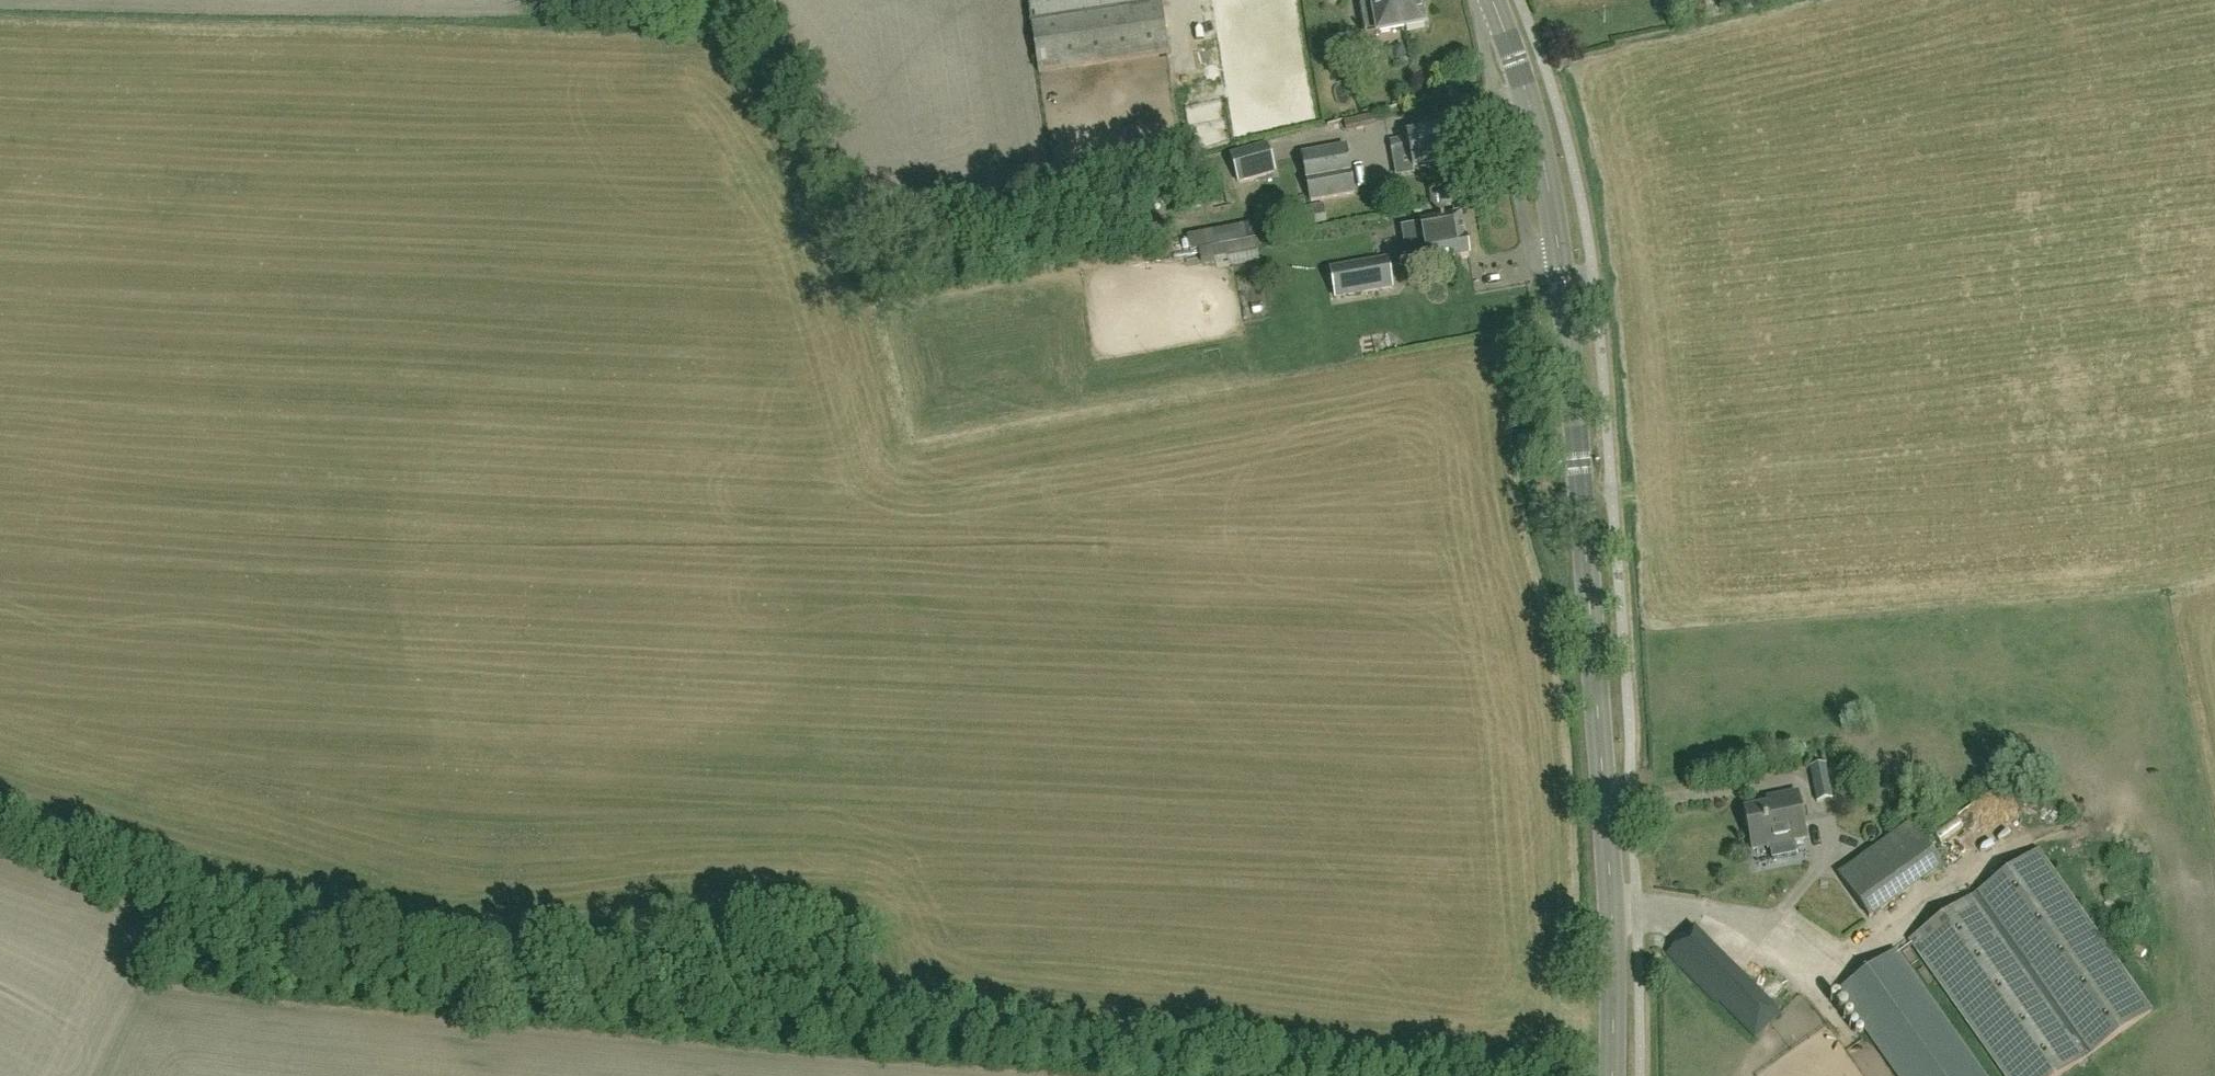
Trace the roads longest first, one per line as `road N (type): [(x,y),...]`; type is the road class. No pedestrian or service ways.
road 1 (tertiary): [(1612,1075),(1606,806),(1559,253),(1537,130),(1492,0)]

